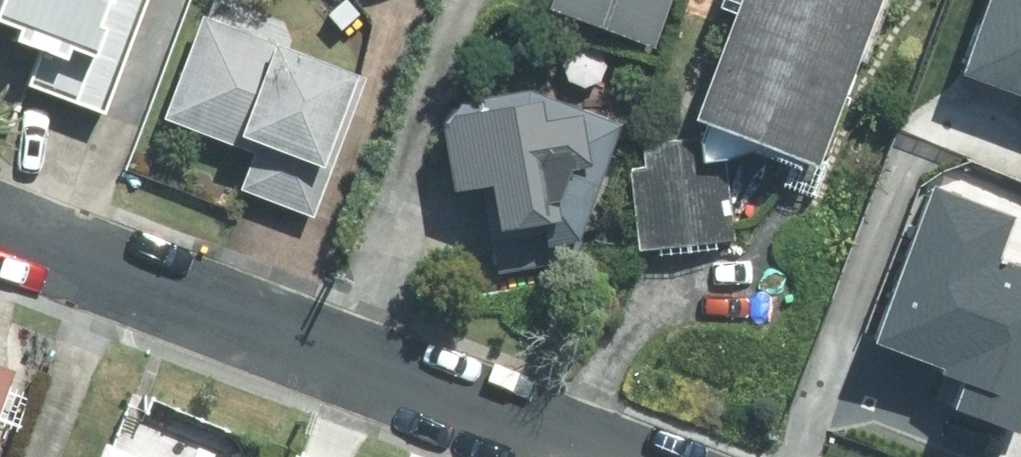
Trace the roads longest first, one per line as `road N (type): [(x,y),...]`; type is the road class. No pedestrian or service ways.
road 1 (residential): [(0,228),(601,456)]

